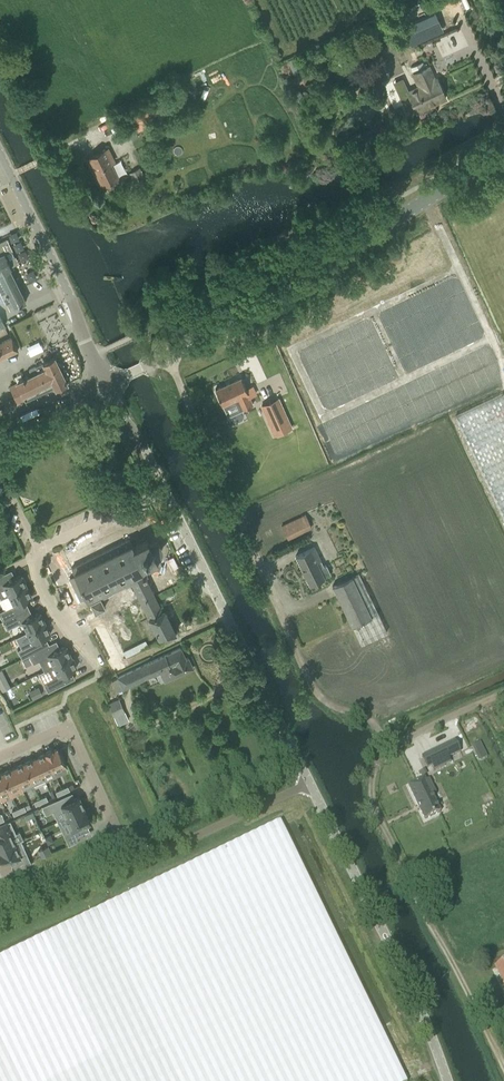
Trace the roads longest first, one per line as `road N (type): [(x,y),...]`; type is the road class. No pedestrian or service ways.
road 1 (track): [(503,1064),(379,818),(375,771),(389,746),(364,717),(327,706),(308,678),(168,356)]
road 2 (tertiary): [(450,1080),(400,958),(166,492)]
road 3 (tertiary): [(107,385),(263,306),(503,154)]
road 4 (track): [(0,928),(312,783)]
road 5 (tertiary): [(107,385),(6,166)]
road 6 (residential): [(0,760),(74,728),(139,863)]
road 7 (residential): [(34,550),(166,492)]
road 8 (residential): [(34,550),(53,607),(98,661)]
road 9 (unclassified): [(389,746),(503,694)]
road 10 (tertiary): [(166,492),(107,385)]

